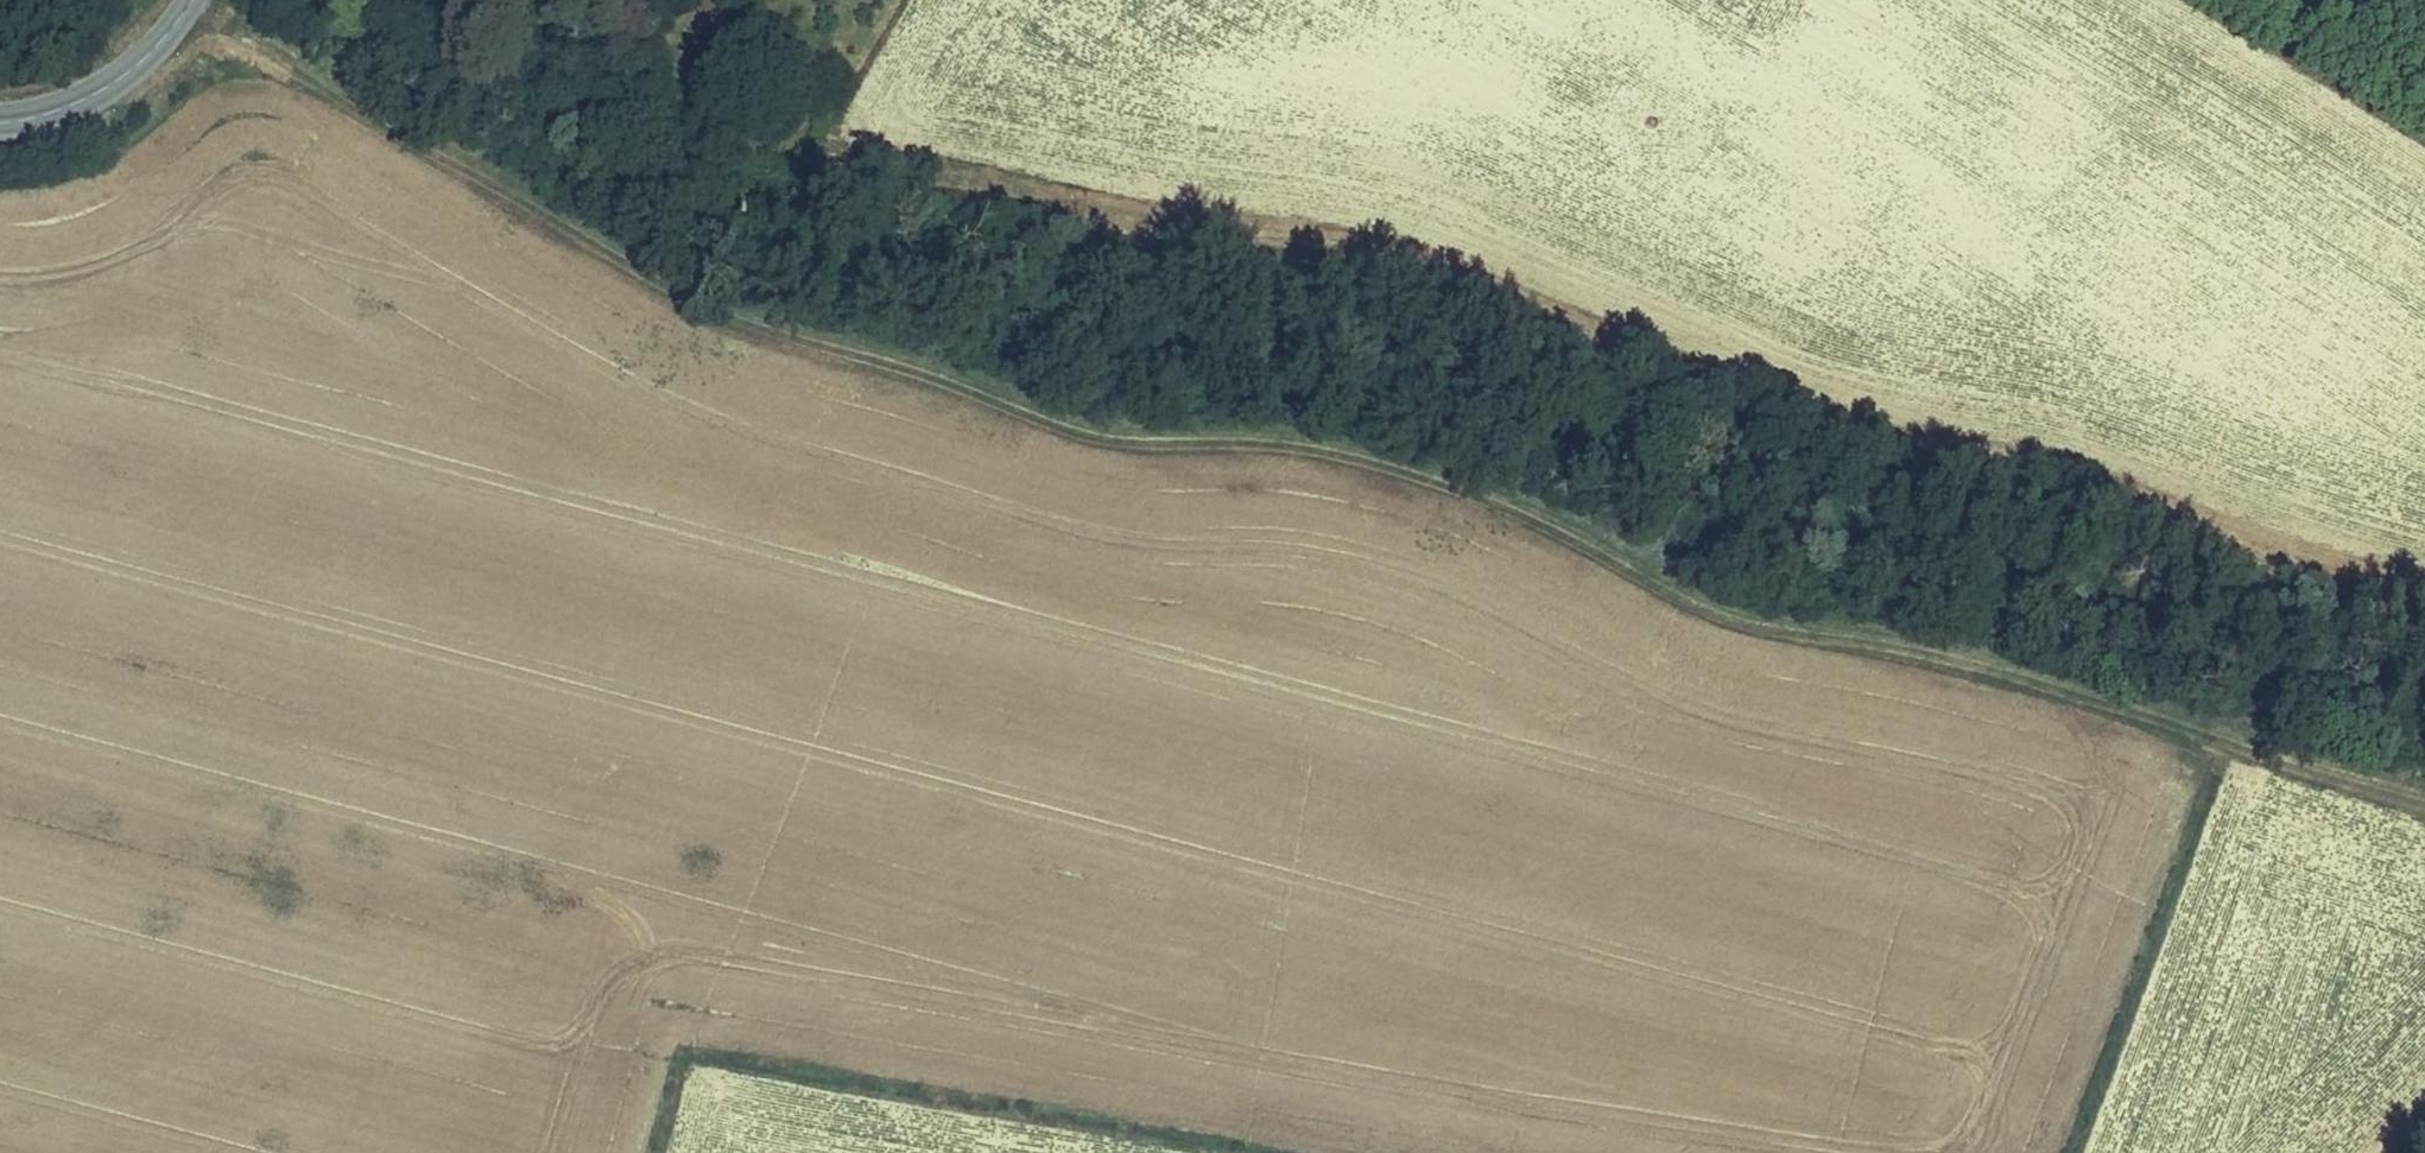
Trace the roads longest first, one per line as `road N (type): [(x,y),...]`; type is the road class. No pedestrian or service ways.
road 1 (tertiary): [(0,124),(74,110),(130,77),(197,0)]
road 2 (secondary): [(2270,0),(2424,93)]

